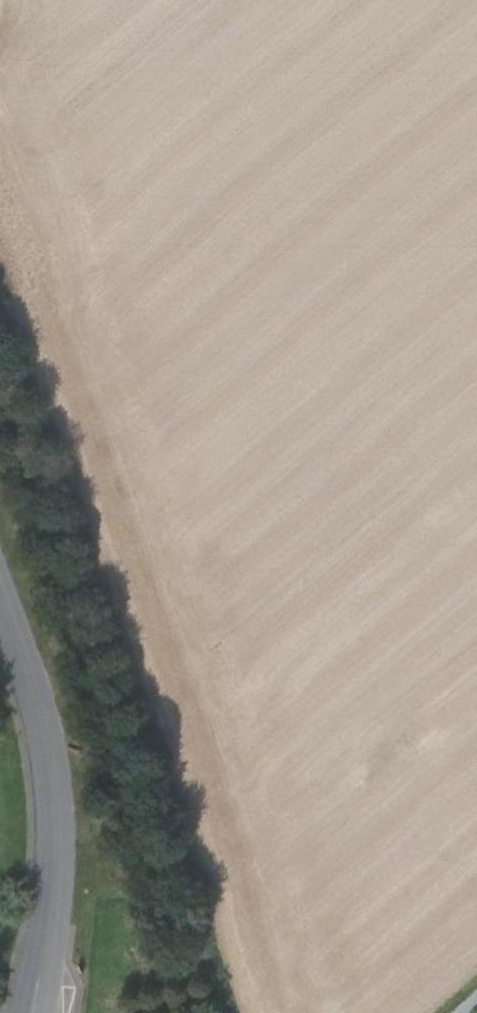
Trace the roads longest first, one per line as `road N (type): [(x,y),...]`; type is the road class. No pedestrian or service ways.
road 1 (tertiary): [(48,942),(64,850),(46,723),(0,574)]

